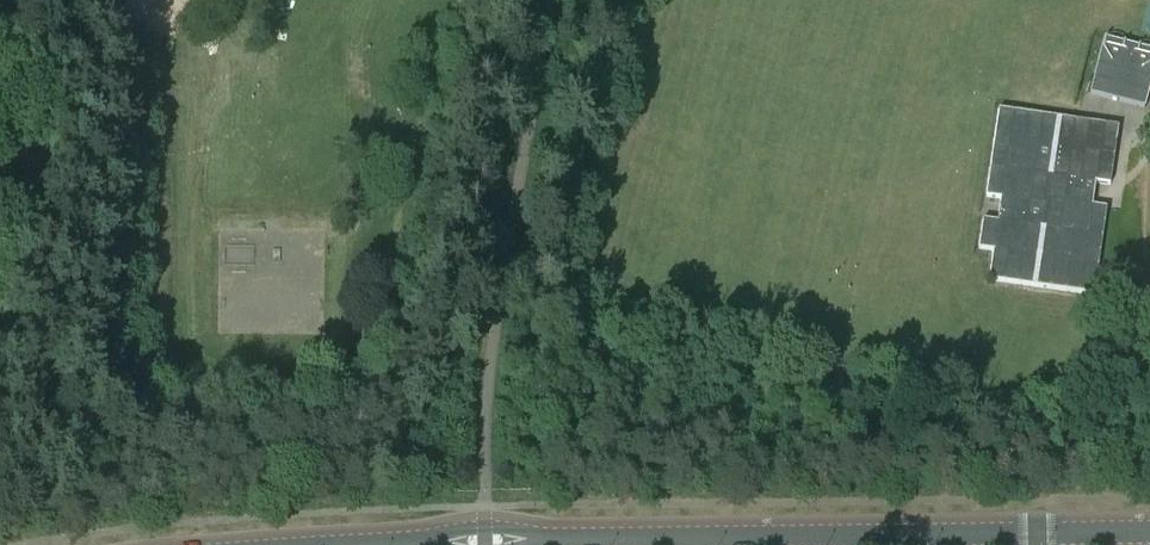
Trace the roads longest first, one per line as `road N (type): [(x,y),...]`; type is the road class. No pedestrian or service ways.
road 1 (tertiary): [(342,544),(1149,532)]
road 2 (track): [(483,540),(492,345),(552,0)]

